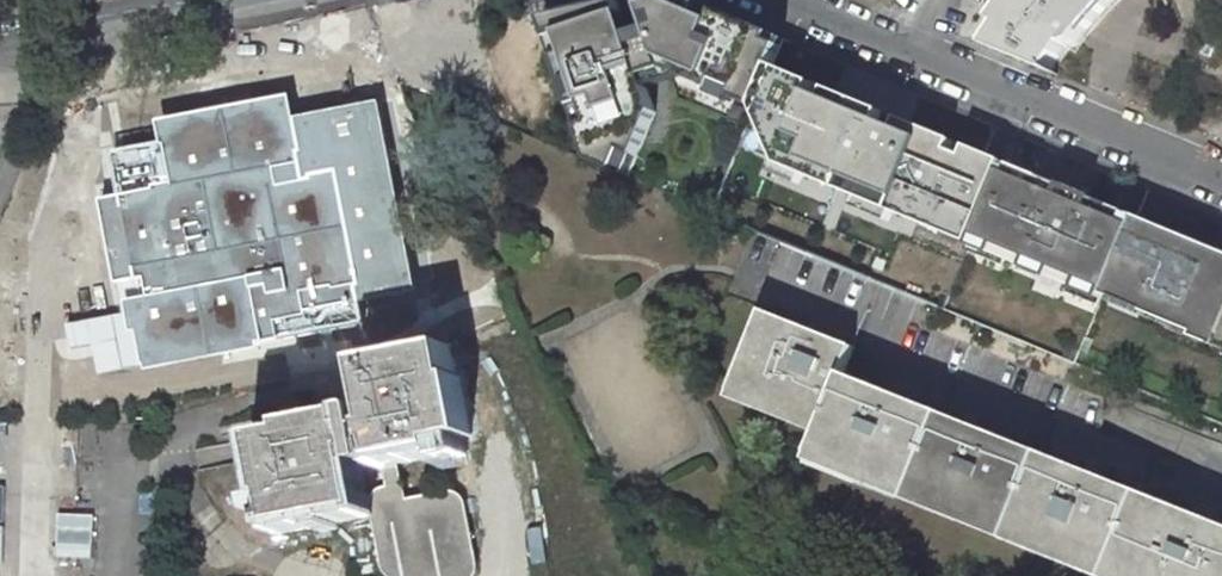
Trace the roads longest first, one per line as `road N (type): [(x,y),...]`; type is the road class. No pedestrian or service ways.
road 1 (residential): [(780,0),(1221,180)]
road 2 (tertiary): [(0,35),(204,0)]

